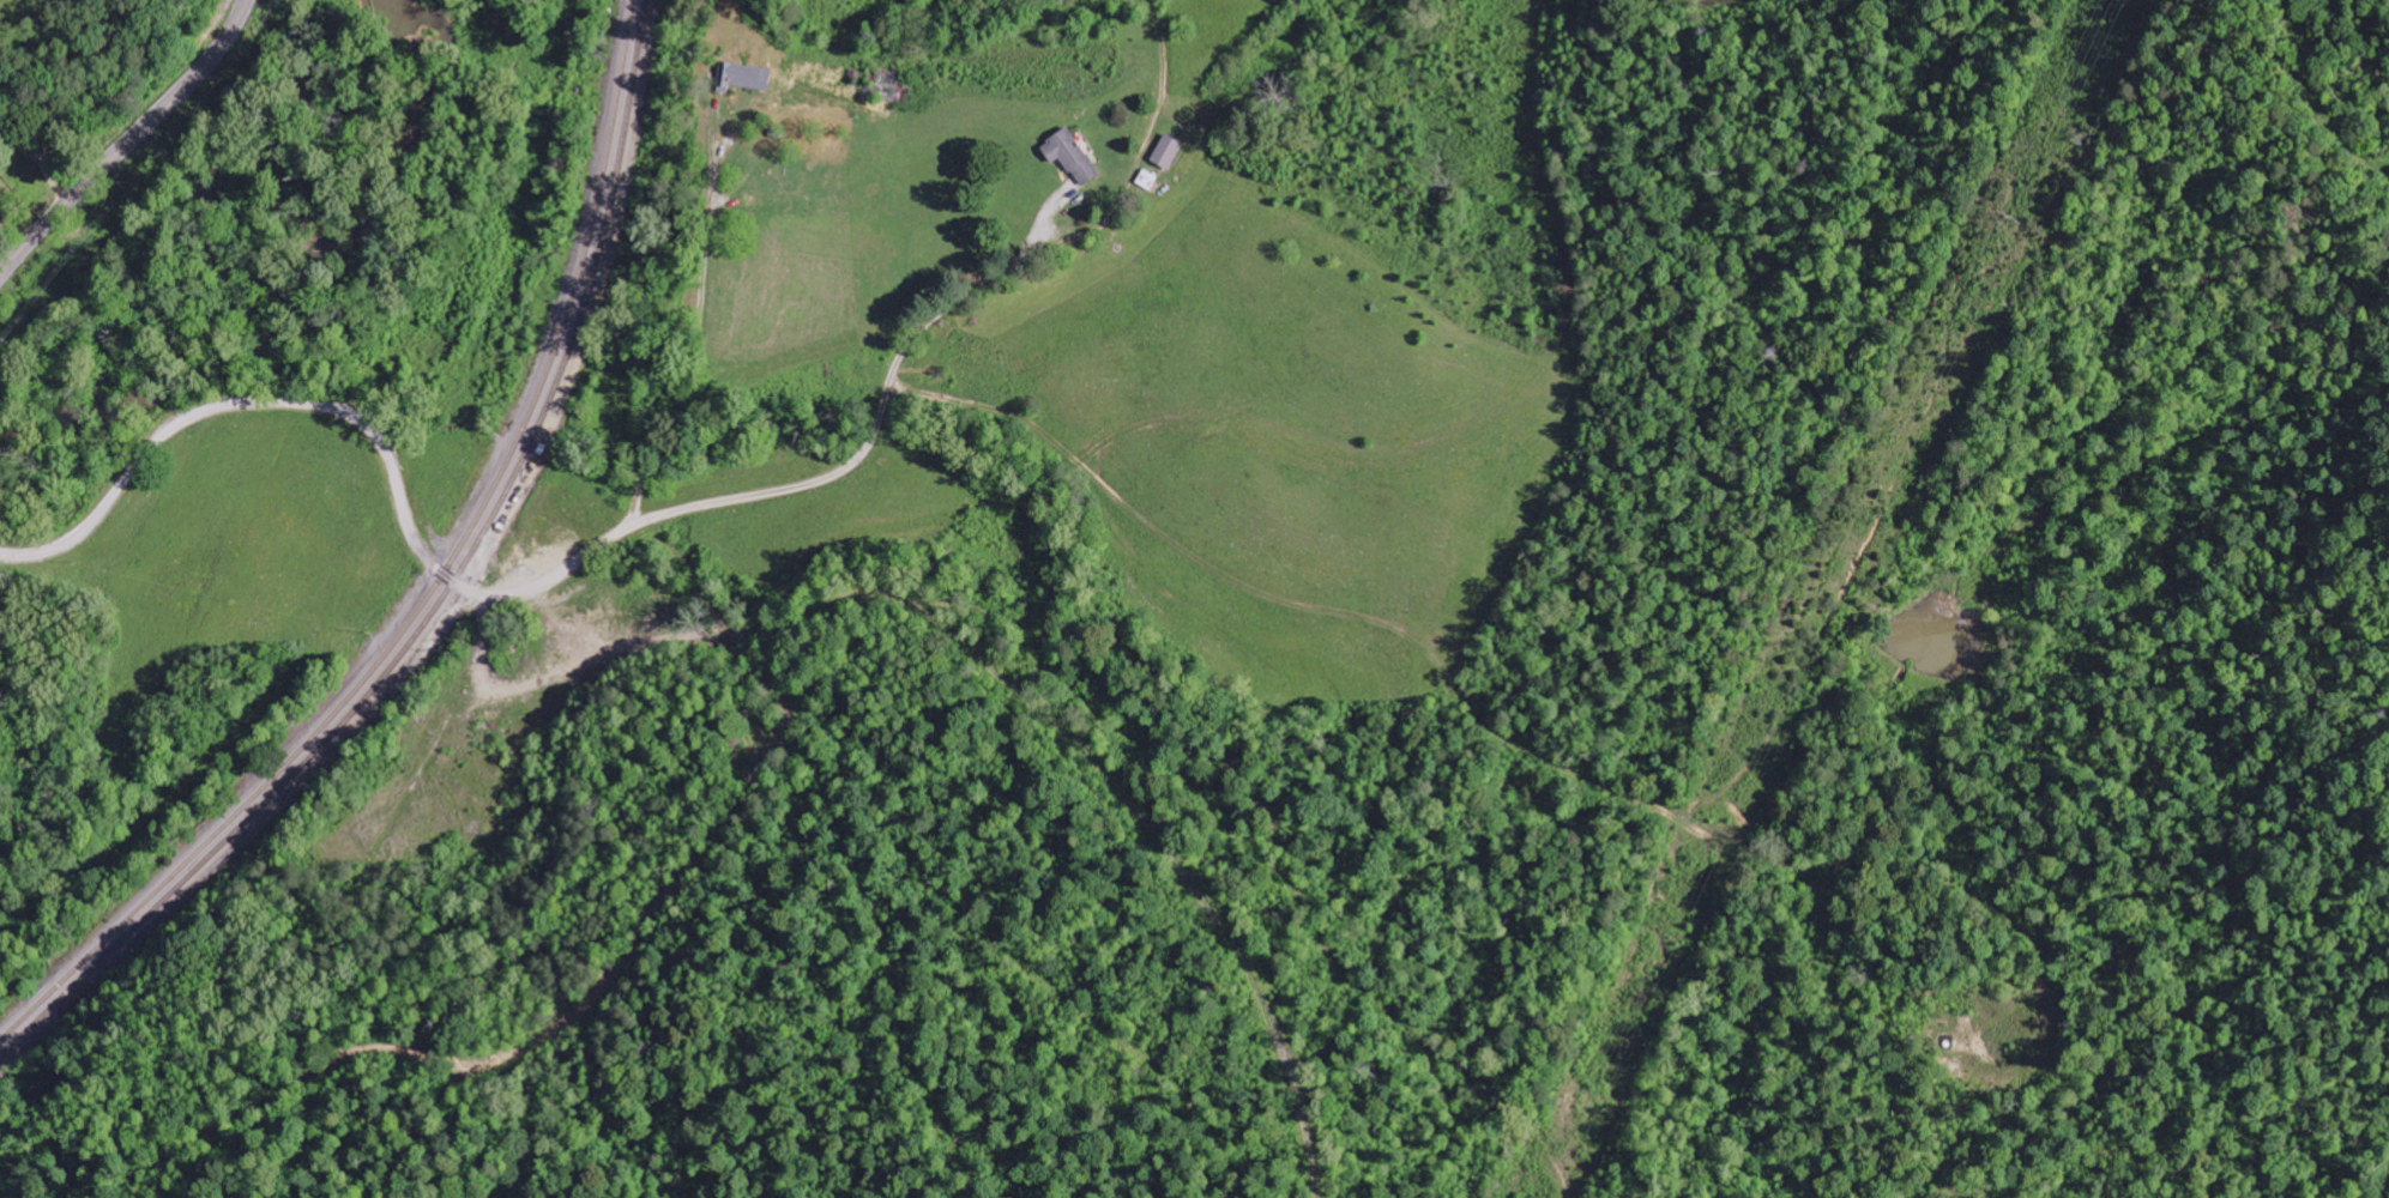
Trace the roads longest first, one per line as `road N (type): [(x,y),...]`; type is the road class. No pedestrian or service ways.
road 1 (residential): [(895,365),(870,444),(847,467),(651,521),(509,595),(475,593),(432,564),(411,534),(375,440),(345,415),(307,406),(257,404),(192,418),(157,443),(82,536),(42,556),(0,554)]
road 2 (secondary): [(0,276),(206,62),(243,0)]

